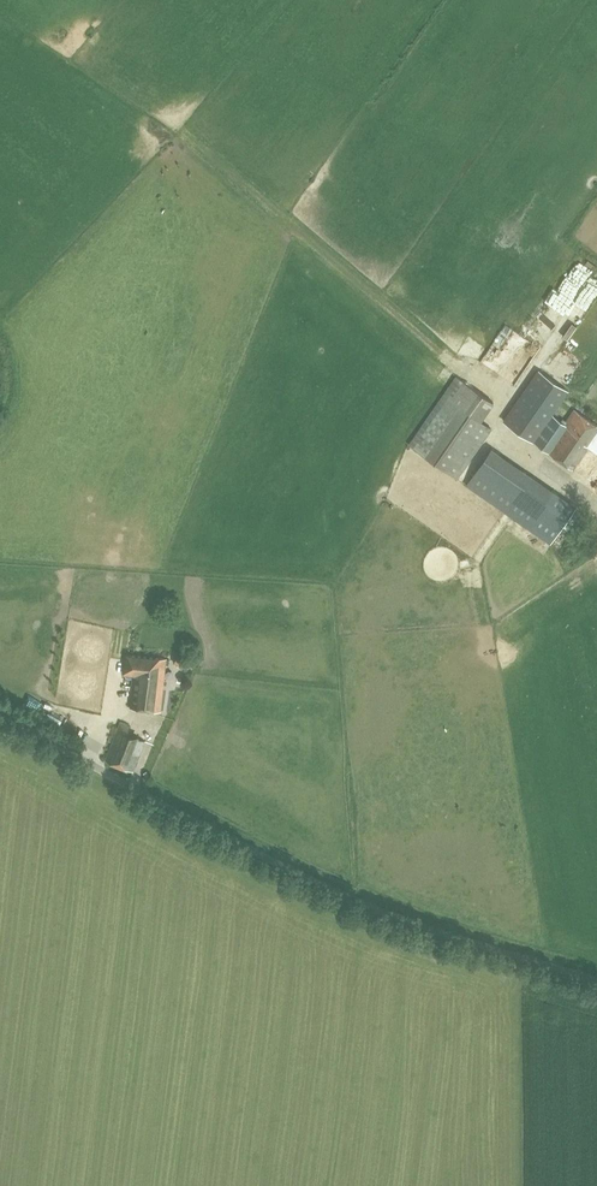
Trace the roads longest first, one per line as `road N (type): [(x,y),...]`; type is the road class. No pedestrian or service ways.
road 1 (unclassified): [(596,982),(354,901),(0,714)]

